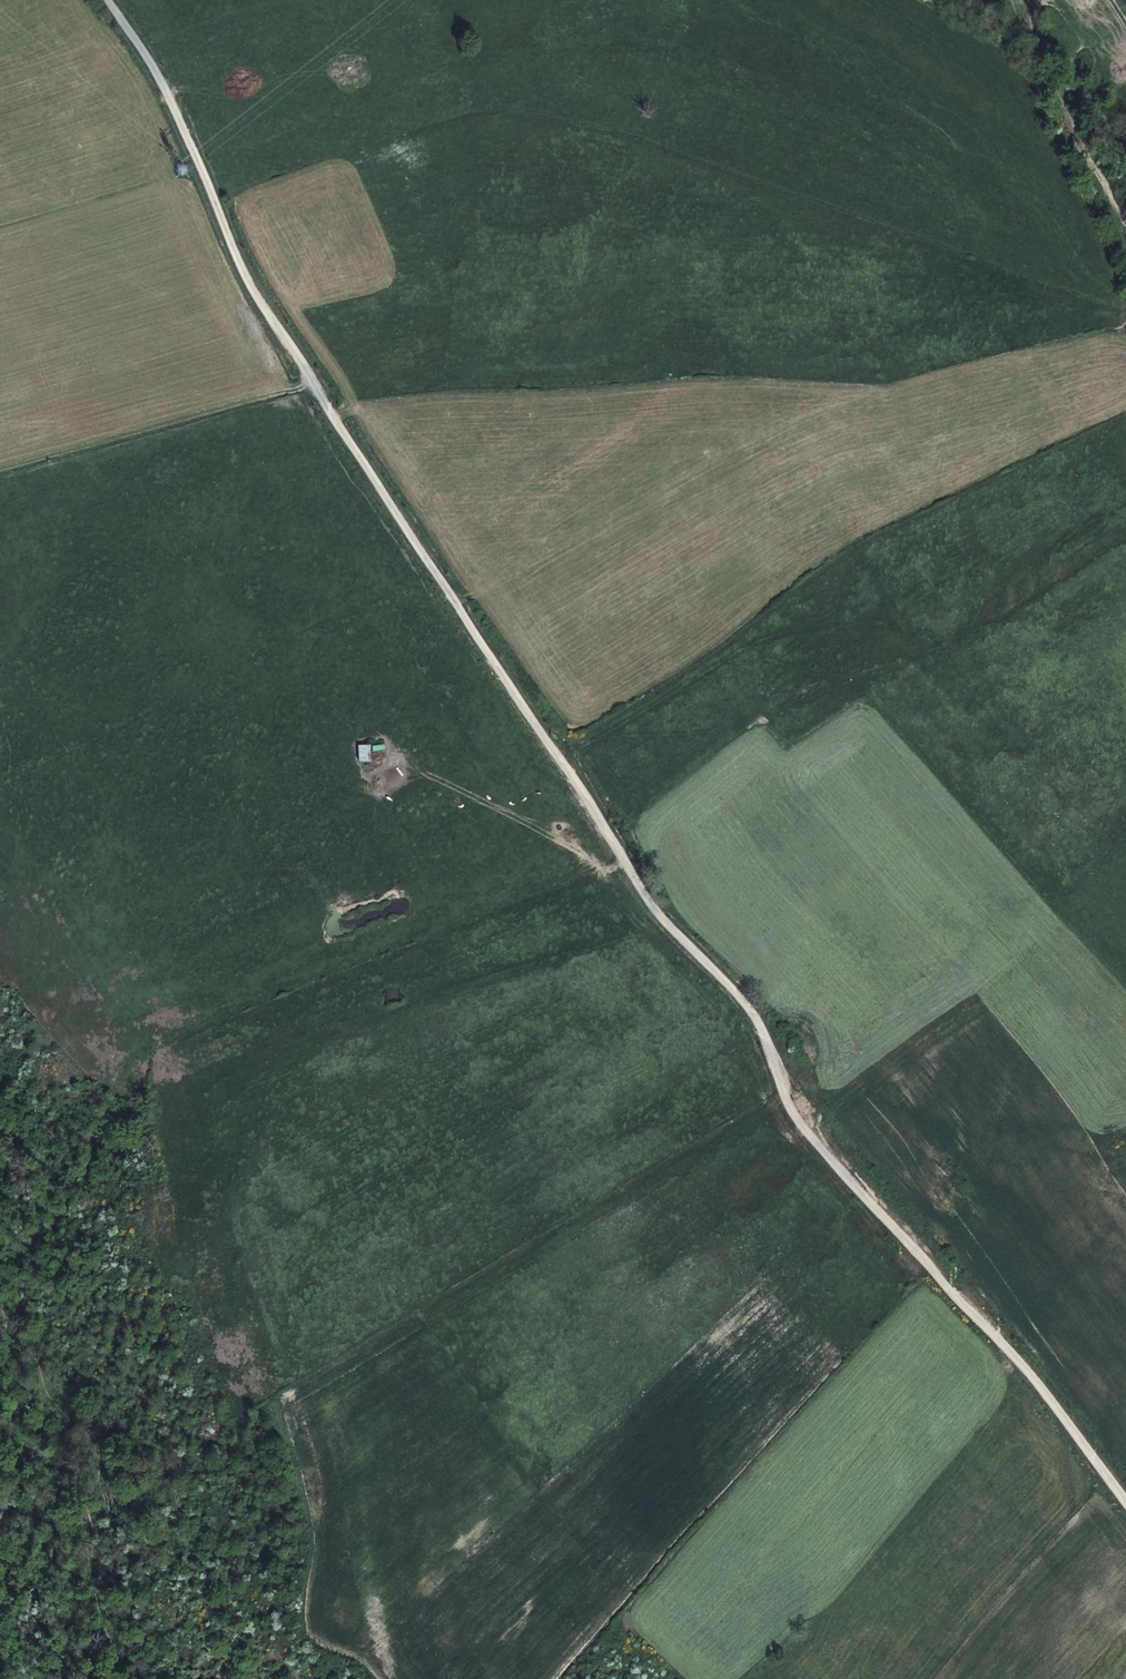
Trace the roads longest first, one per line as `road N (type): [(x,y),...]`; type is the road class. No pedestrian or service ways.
road 1 (track): [(116,0),(181,115),(259,303),(645,900),(753,1013),(791,1105),(846,1176),(951,1283),(1125,1498)]

